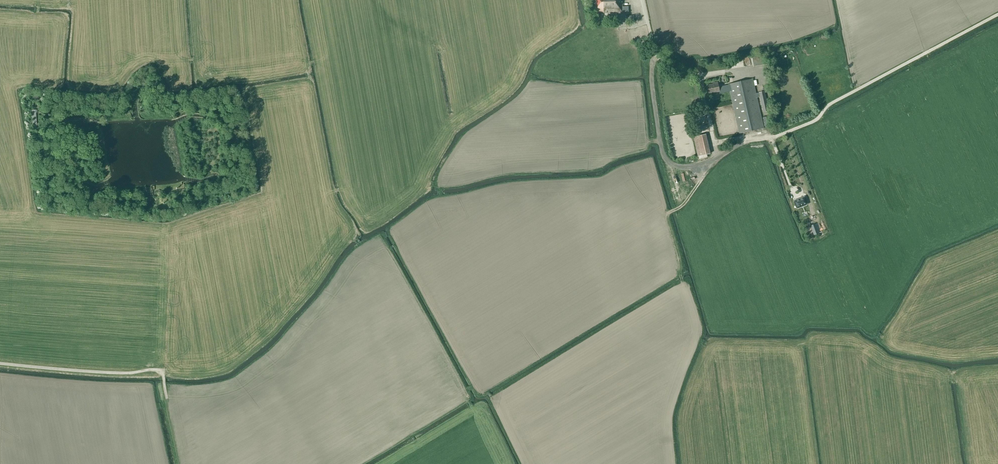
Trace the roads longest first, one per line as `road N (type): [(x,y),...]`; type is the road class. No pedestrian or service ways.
road 1 (unclassified): [(643,0),(666,159),(700,165),(754,138),(772,138)]

